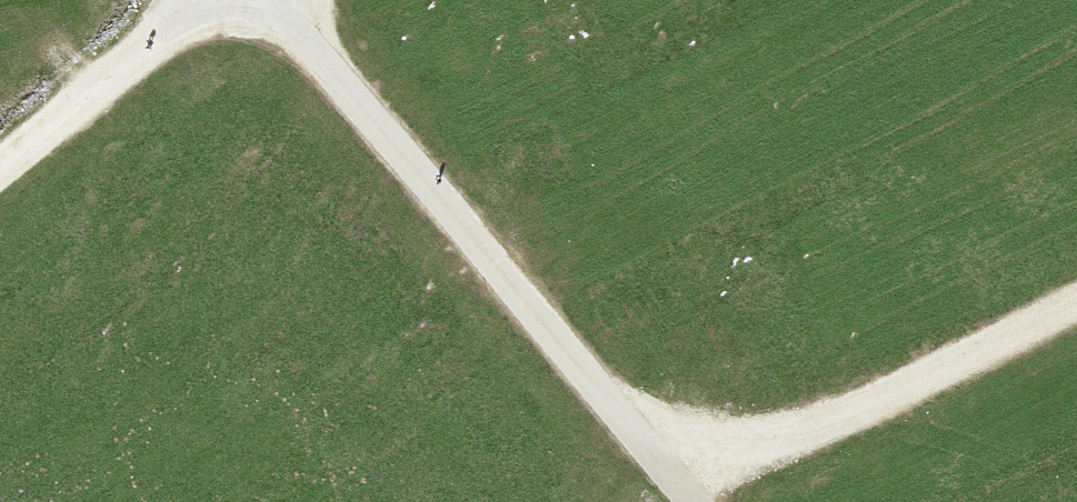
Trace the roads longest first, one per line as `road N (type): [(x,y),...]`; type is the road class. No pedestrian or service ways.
road 1 (track): [(259,0),(694,501)]
road 2 (track): [(663,464),(847,414),(1076,305)]
road 3 (track): [(0,153),(195,0)]

